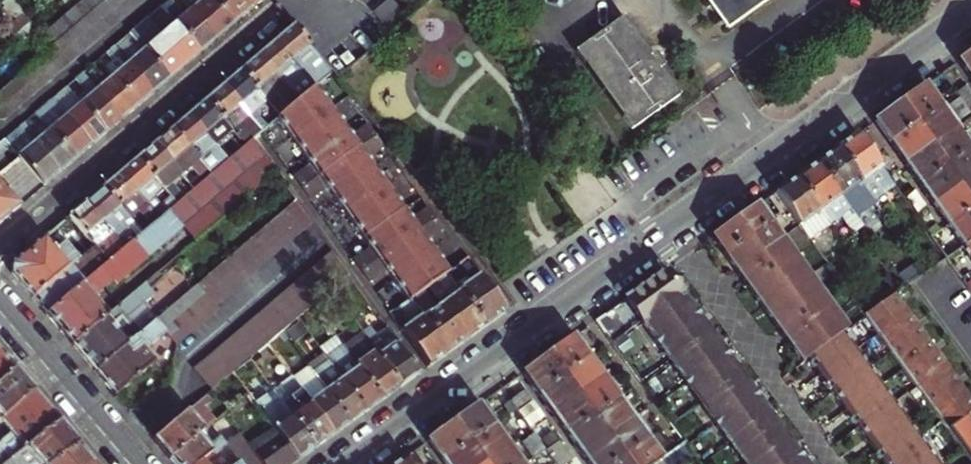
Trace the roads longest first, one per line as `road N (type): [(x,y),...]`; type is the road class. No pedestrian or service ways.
road 1 (residential): [(970,16),(347,463)]
road 2 (residential): [(0,248),(265,25)]
road 3 (residential): [(131,463),(0,312)]

